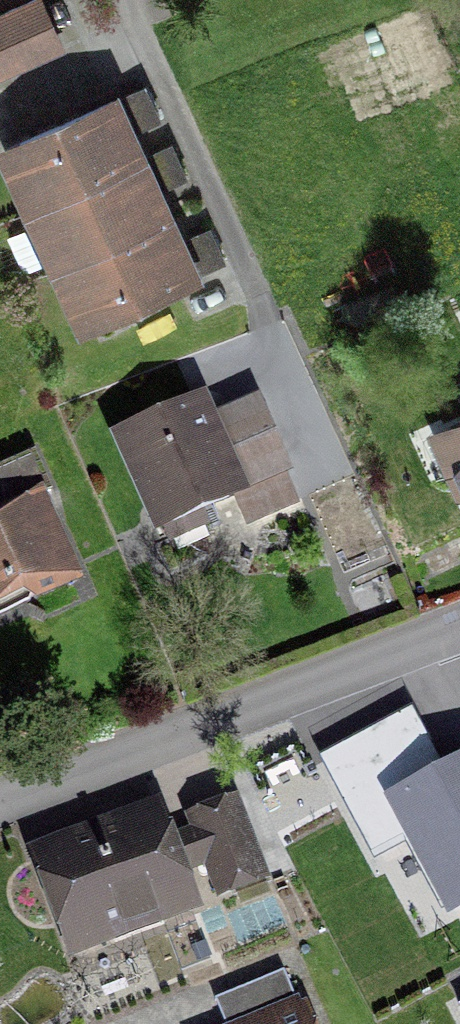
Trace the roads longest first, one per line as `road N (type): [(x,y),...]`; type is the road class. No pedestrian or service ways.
road 1 (residential): [(459,622),(0,798)]

